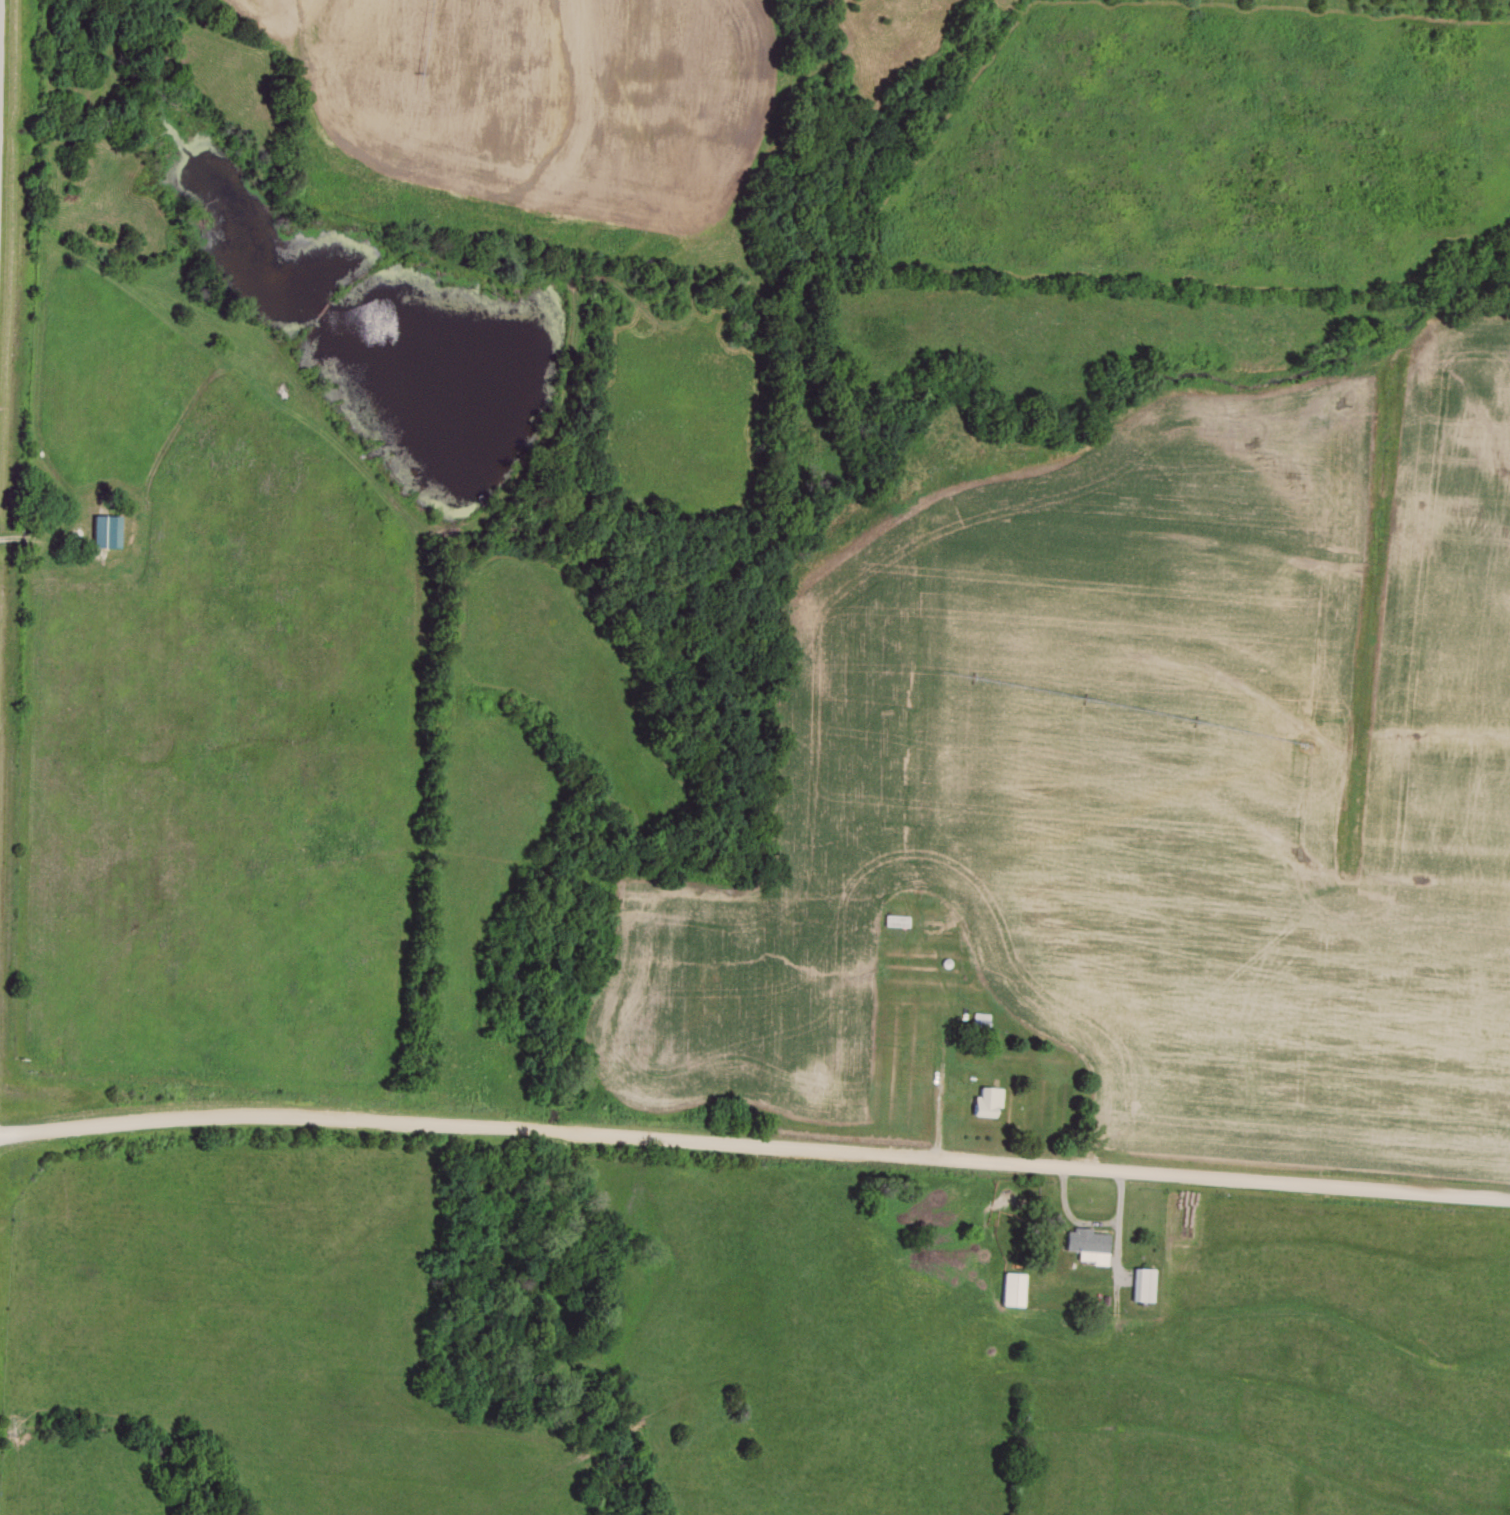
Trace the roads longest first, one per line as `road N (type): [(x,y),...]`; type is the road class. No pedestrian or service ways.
road 1 (residential): [(1509,1195),(289,1108),(0,1130)]

